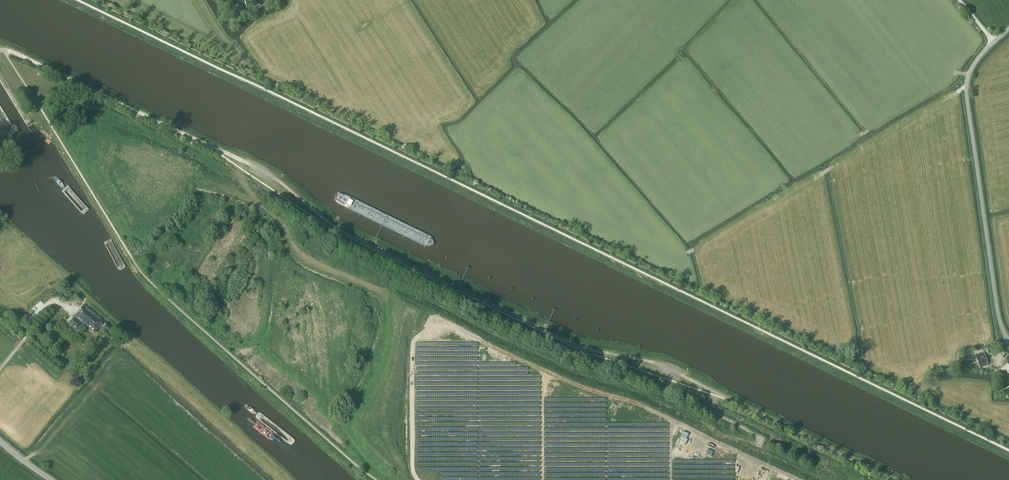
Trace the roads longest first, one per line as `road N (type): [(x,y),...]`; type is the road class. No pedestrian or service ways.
road 1 (track): [(2,50),(235,157),(340,230),(574,345),(658,364),(897,479)]
road 2 (unclassified): [(1008,339),(996,301),(967,92),(974,64),(1008,28)]
road 3 (track): [(378,292),(303,258),(278,218),(255,200),(235,157)]

